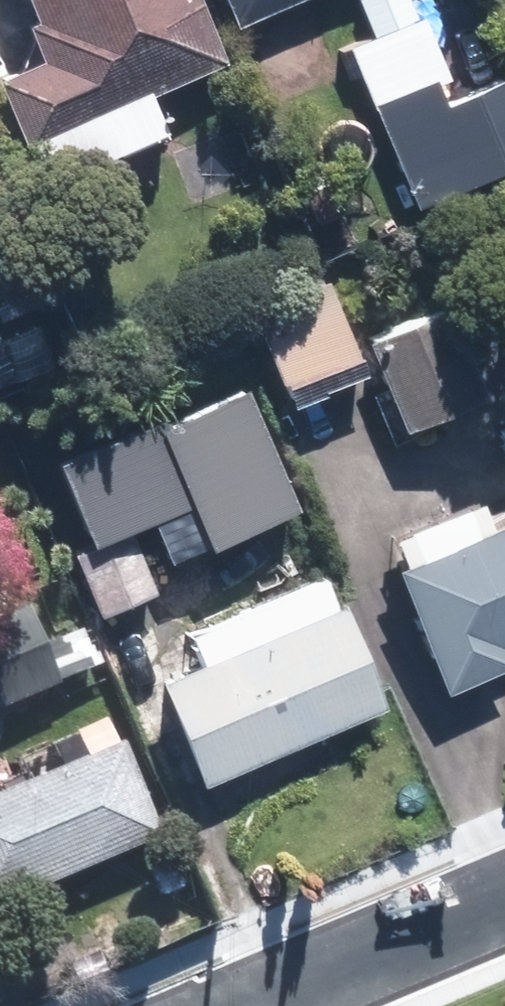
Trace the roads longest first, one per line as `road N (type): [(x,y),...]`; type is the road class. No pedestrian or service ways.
road 1 (residential): [(238,1005),(504,894)]

